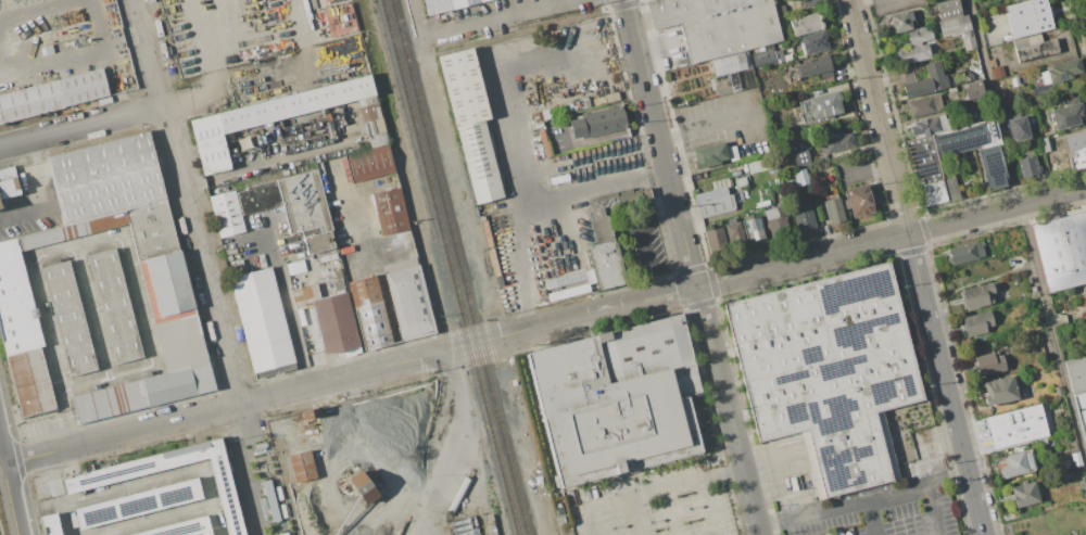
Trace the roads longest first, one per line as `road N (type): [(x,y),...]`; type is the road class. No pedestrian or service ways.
road 1 (residential): [(848,0),(984,534)]
road 2 (tertiary): [(556,324),(1085,188)]
road 3 (tertiary): [(1,463),(441,354)]
road 4 (residential): [(137,0),(241,405)]
road 5 (residential): [(697,288),(761,534)]
road 6 (residential): [(0,147),(164,106)]
road 7 (residential): [(428,35),(570,0)]
road 8 (residential): [(639,53),(670,179)]

